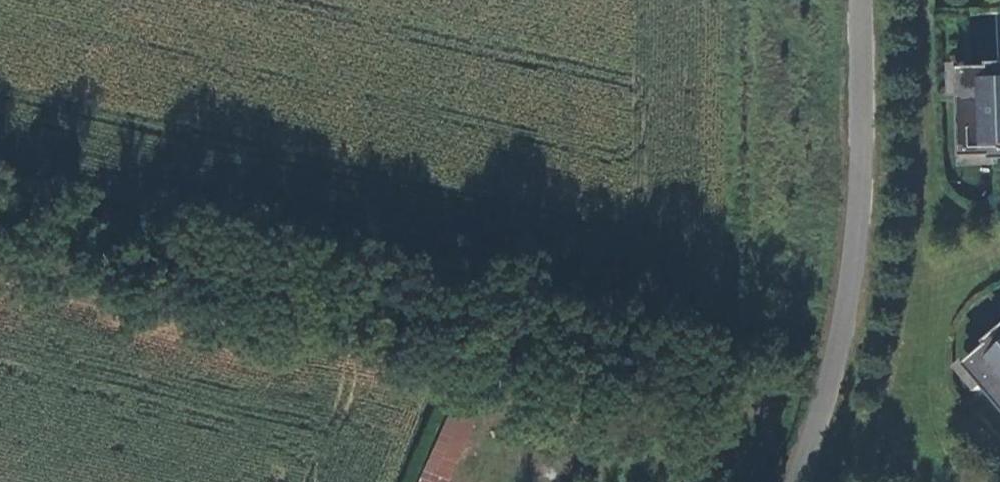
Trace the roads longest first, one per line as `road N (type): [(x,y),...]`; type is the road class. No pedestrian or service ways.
road 1 (unclassified): [(862,0),(866,139),(845,318),(797,481)]

